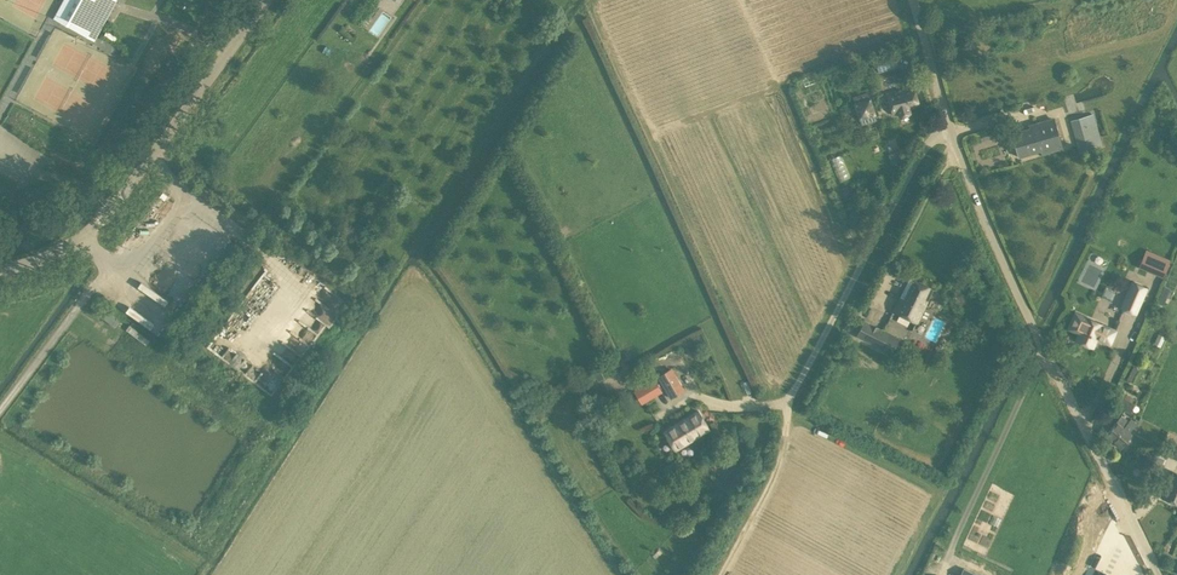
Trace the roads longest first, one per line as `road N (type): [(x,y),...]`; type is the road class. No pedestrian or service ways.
road 1 (unclassified): [(1159,574),(1000,256),(950,131),(914,0)]
road 2 (unclassified): [(0,269),(49,260),(92,225),(266,0)]

